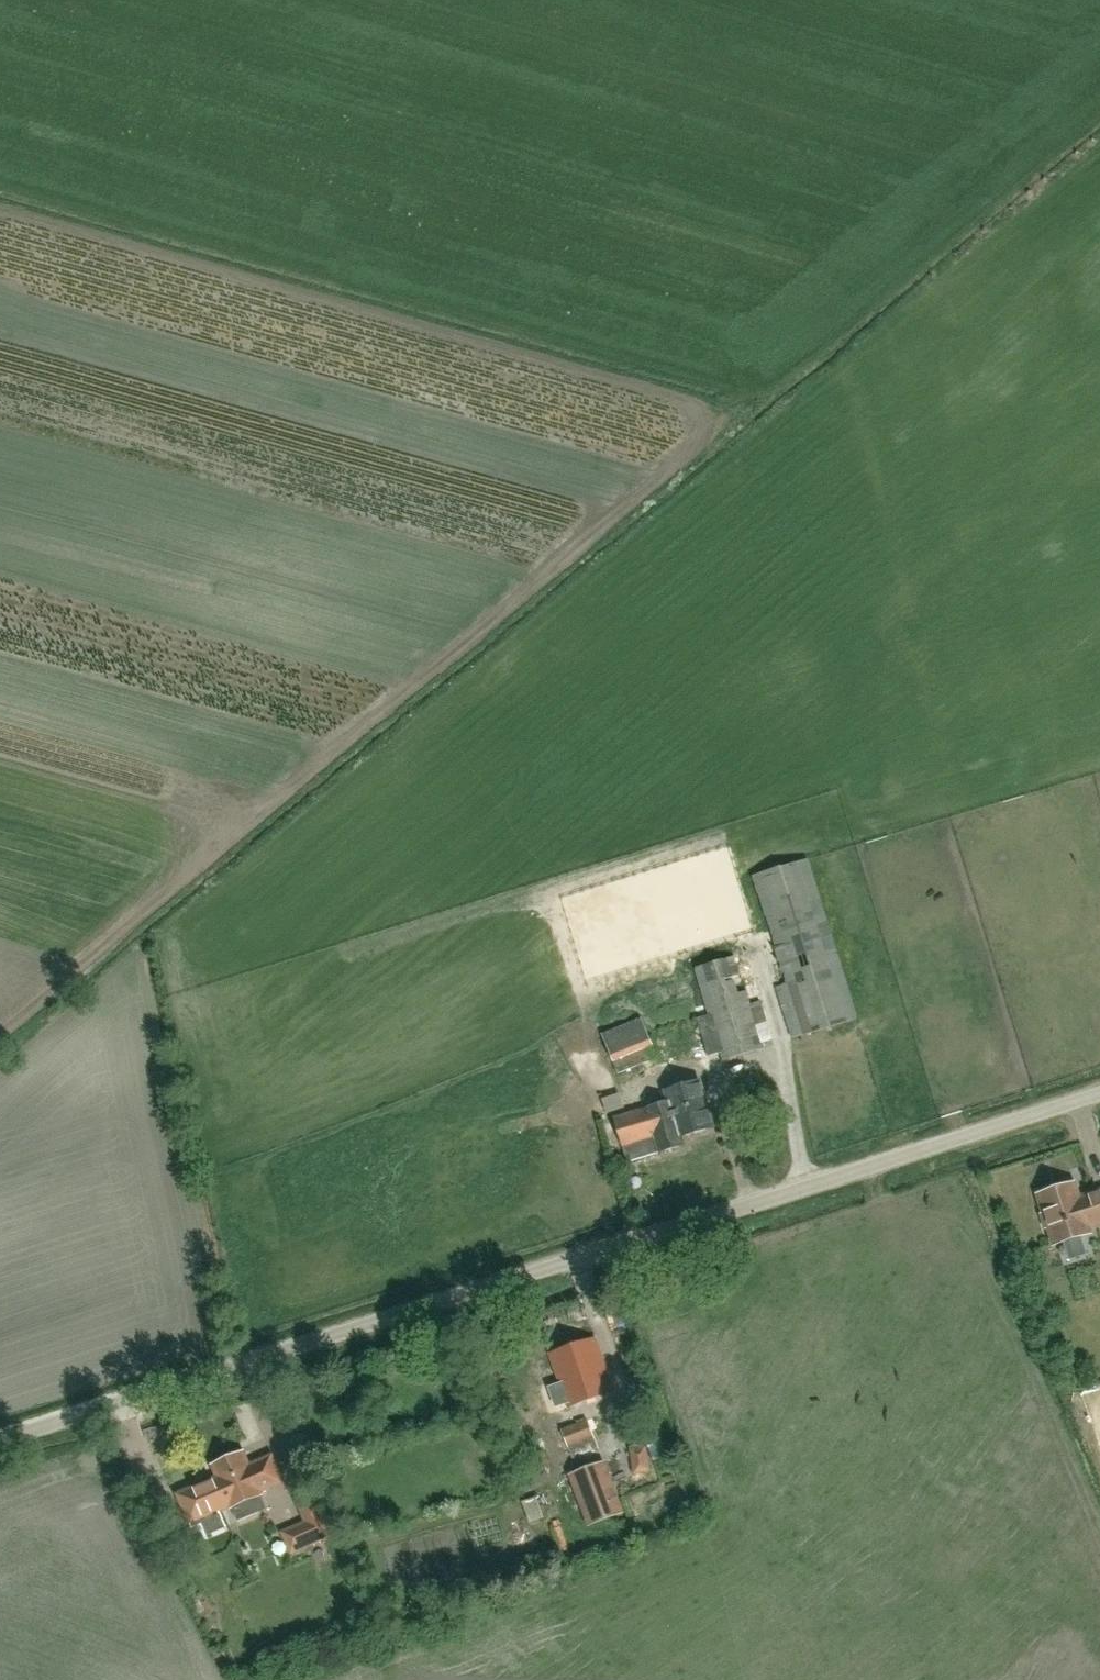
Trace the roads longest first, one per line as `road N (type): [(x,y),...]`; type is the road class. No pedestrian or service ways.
road 1 (unclassified): [(0,1438),(1099,1093)]
road 2 (track): [(0,1034),(163,893)]

